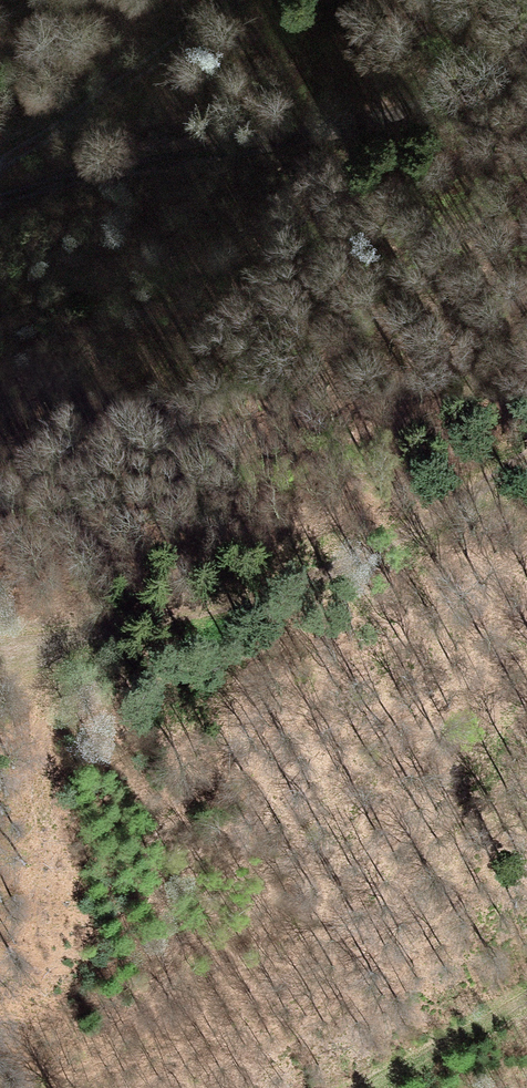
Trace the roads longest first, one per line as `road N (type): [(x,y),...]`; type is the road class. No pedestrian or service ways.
road 1 (track): [(0,188),(385,112),(457,92),(526,51)]
road 2 (track): [(259,602),(526,438)]
road 3 (track): [(0,170),(223,0)]
road 4 (track): [(380,1087),(526,995)]

